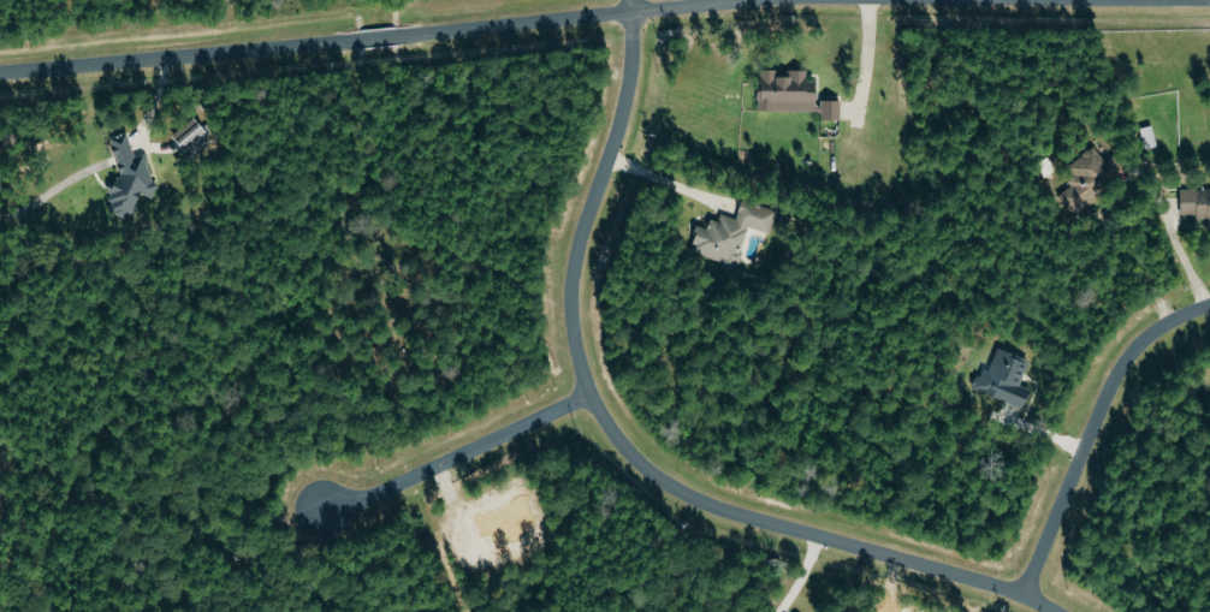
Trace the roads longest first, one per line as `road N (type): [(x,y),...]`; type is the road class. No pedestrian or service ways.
road 1 (residential): [(628,0),(627,90),(577,246),(569,304),(588,398),(616,441),(657,479),(699,500),(1024,593),(1051,611)]
road 2 (residential): [(736,0),(0,74)]
road 3 (residential): [(1209,305),(1175,316),(1128,358),(1024,593)]
road 4 (residential): [(322,511),(588,398)]

